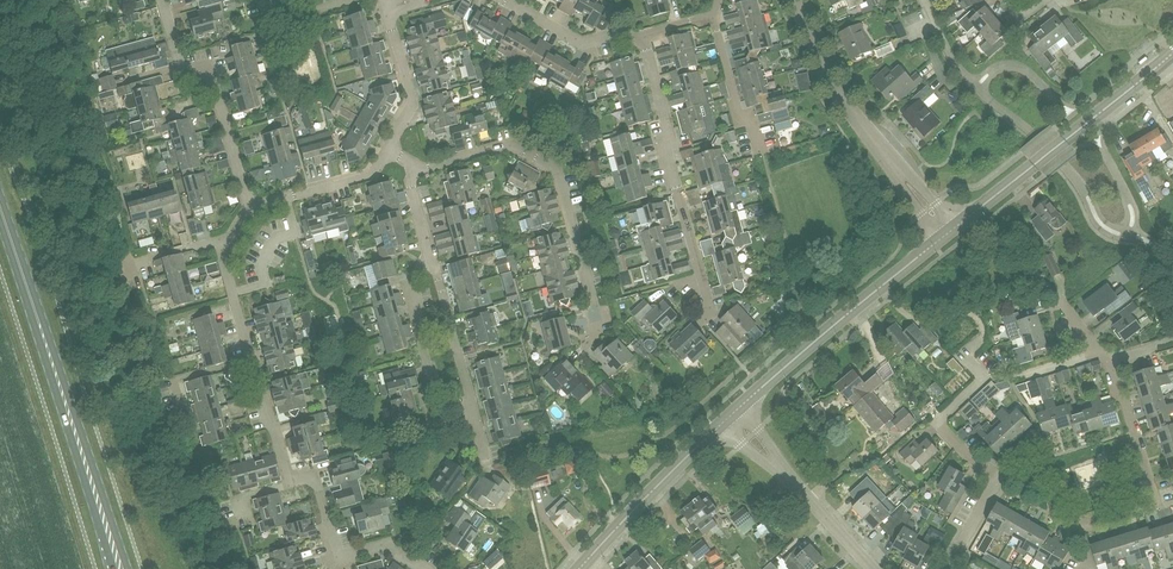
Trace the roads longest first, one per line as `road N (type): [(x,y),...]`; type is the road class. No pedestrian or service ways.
road 1 (primary): [(120,568),(0,208)]
road 2 (residential): [(586,344),(602,326),(560,166),(514,142),(419,166)]
road 3 (residential): [(706,322),(710,310),(643,35)]
road 4 (tertiary): [(943,236),(1172,54)]
road 5 (unclassified): [(943,236),(821,67),(793,0)]
road 6 (tertiary): [(743,406),(943,236)]
road 7 (residential): [(1080,524),(1154,501),(1109,357),(1093,351)]
road 8 (residential): [(160,0),(176,57),(215,87),(249,201)]
road 9 (residential): [(430,260),(488,472)]
road 10 (tertiary): [(579,568),(721,424)]
road 11 (residential): [(1002,471),(968,453),(940,422),(985,377),(964,353),(982,337)]
road 12 (residential): [(430,260),(408,283),(428,368),(421,378),(438,427)]
road 13 (residential): [(426,568),(385,543),(334,554),(313,476)]
road 14 (residential): [(763,151),(752,115),(740,117),(714,15)]
road 15 (residential): [(643,35),(623,31),(577,44),(505,0)]
road 16 (residential): [(390,151),(409,94),(386,7)]
road 17 (residential): [(231,293),(262,283),(259,266),(268,245),(296,235),(285,193)]
road 18 (residential): [(776,463),(876,568)]
road 19 (residential): [(313,476),(284,465),(252,358)]

